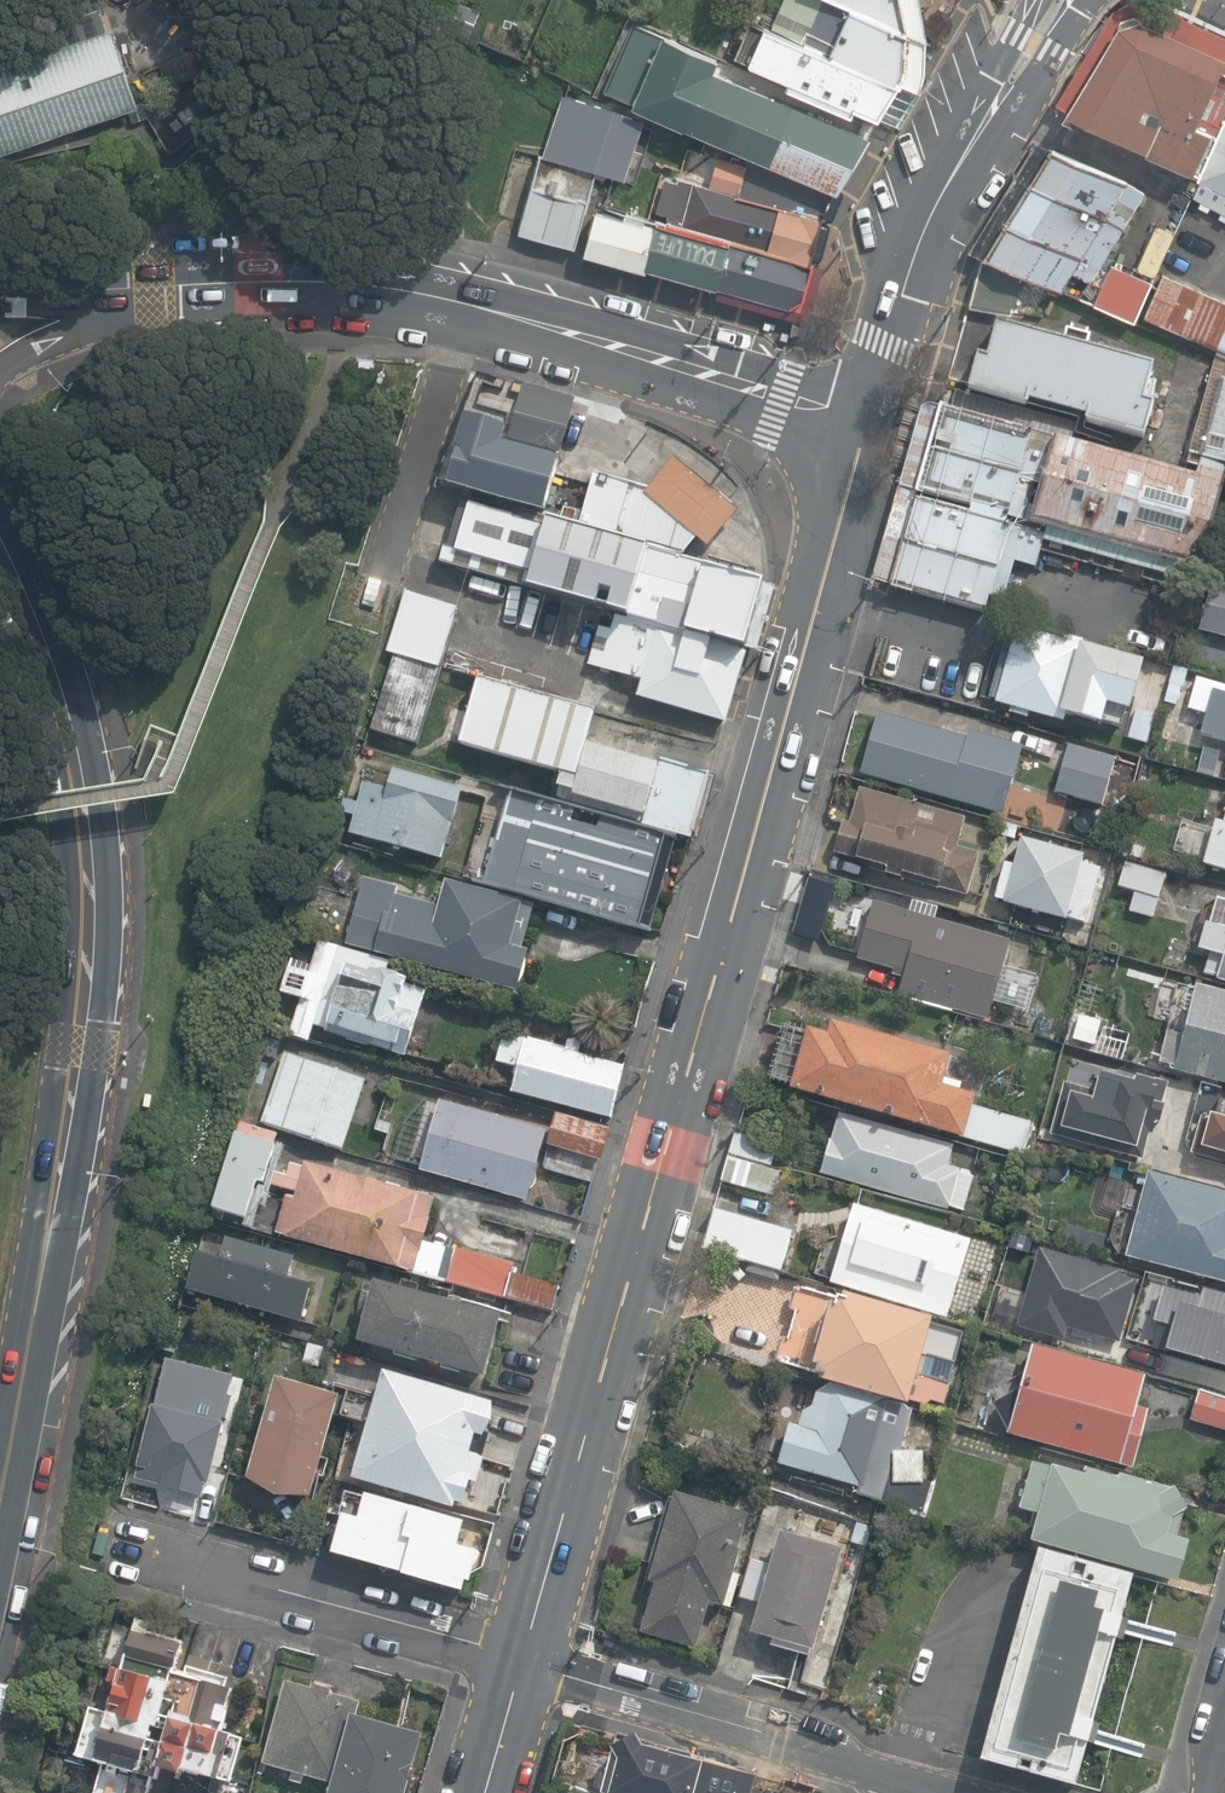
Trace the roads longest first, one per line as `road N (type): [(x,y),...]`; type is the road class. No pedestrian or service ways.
road 1 (tertiary): [(870,414),(524,1659)]
road 2 (trunk): [(0,546),(58,692),(90,864),(73,1073),(0,1501)]
road 3 (tertiary): [(144,285),(334,288),(466,308),(870,414)]
road 4 (tertiary): [(1052,0),(959,167),(870,414)]
road 5 (residential): [(524,1659),(945,1792)]
road 6 (residential): [(107,1540),(524,1659)]
road 7 (tertiary): [(144,285),(0,374)]
road 8 (tertiary): [(524,1659),(485,1792)]

